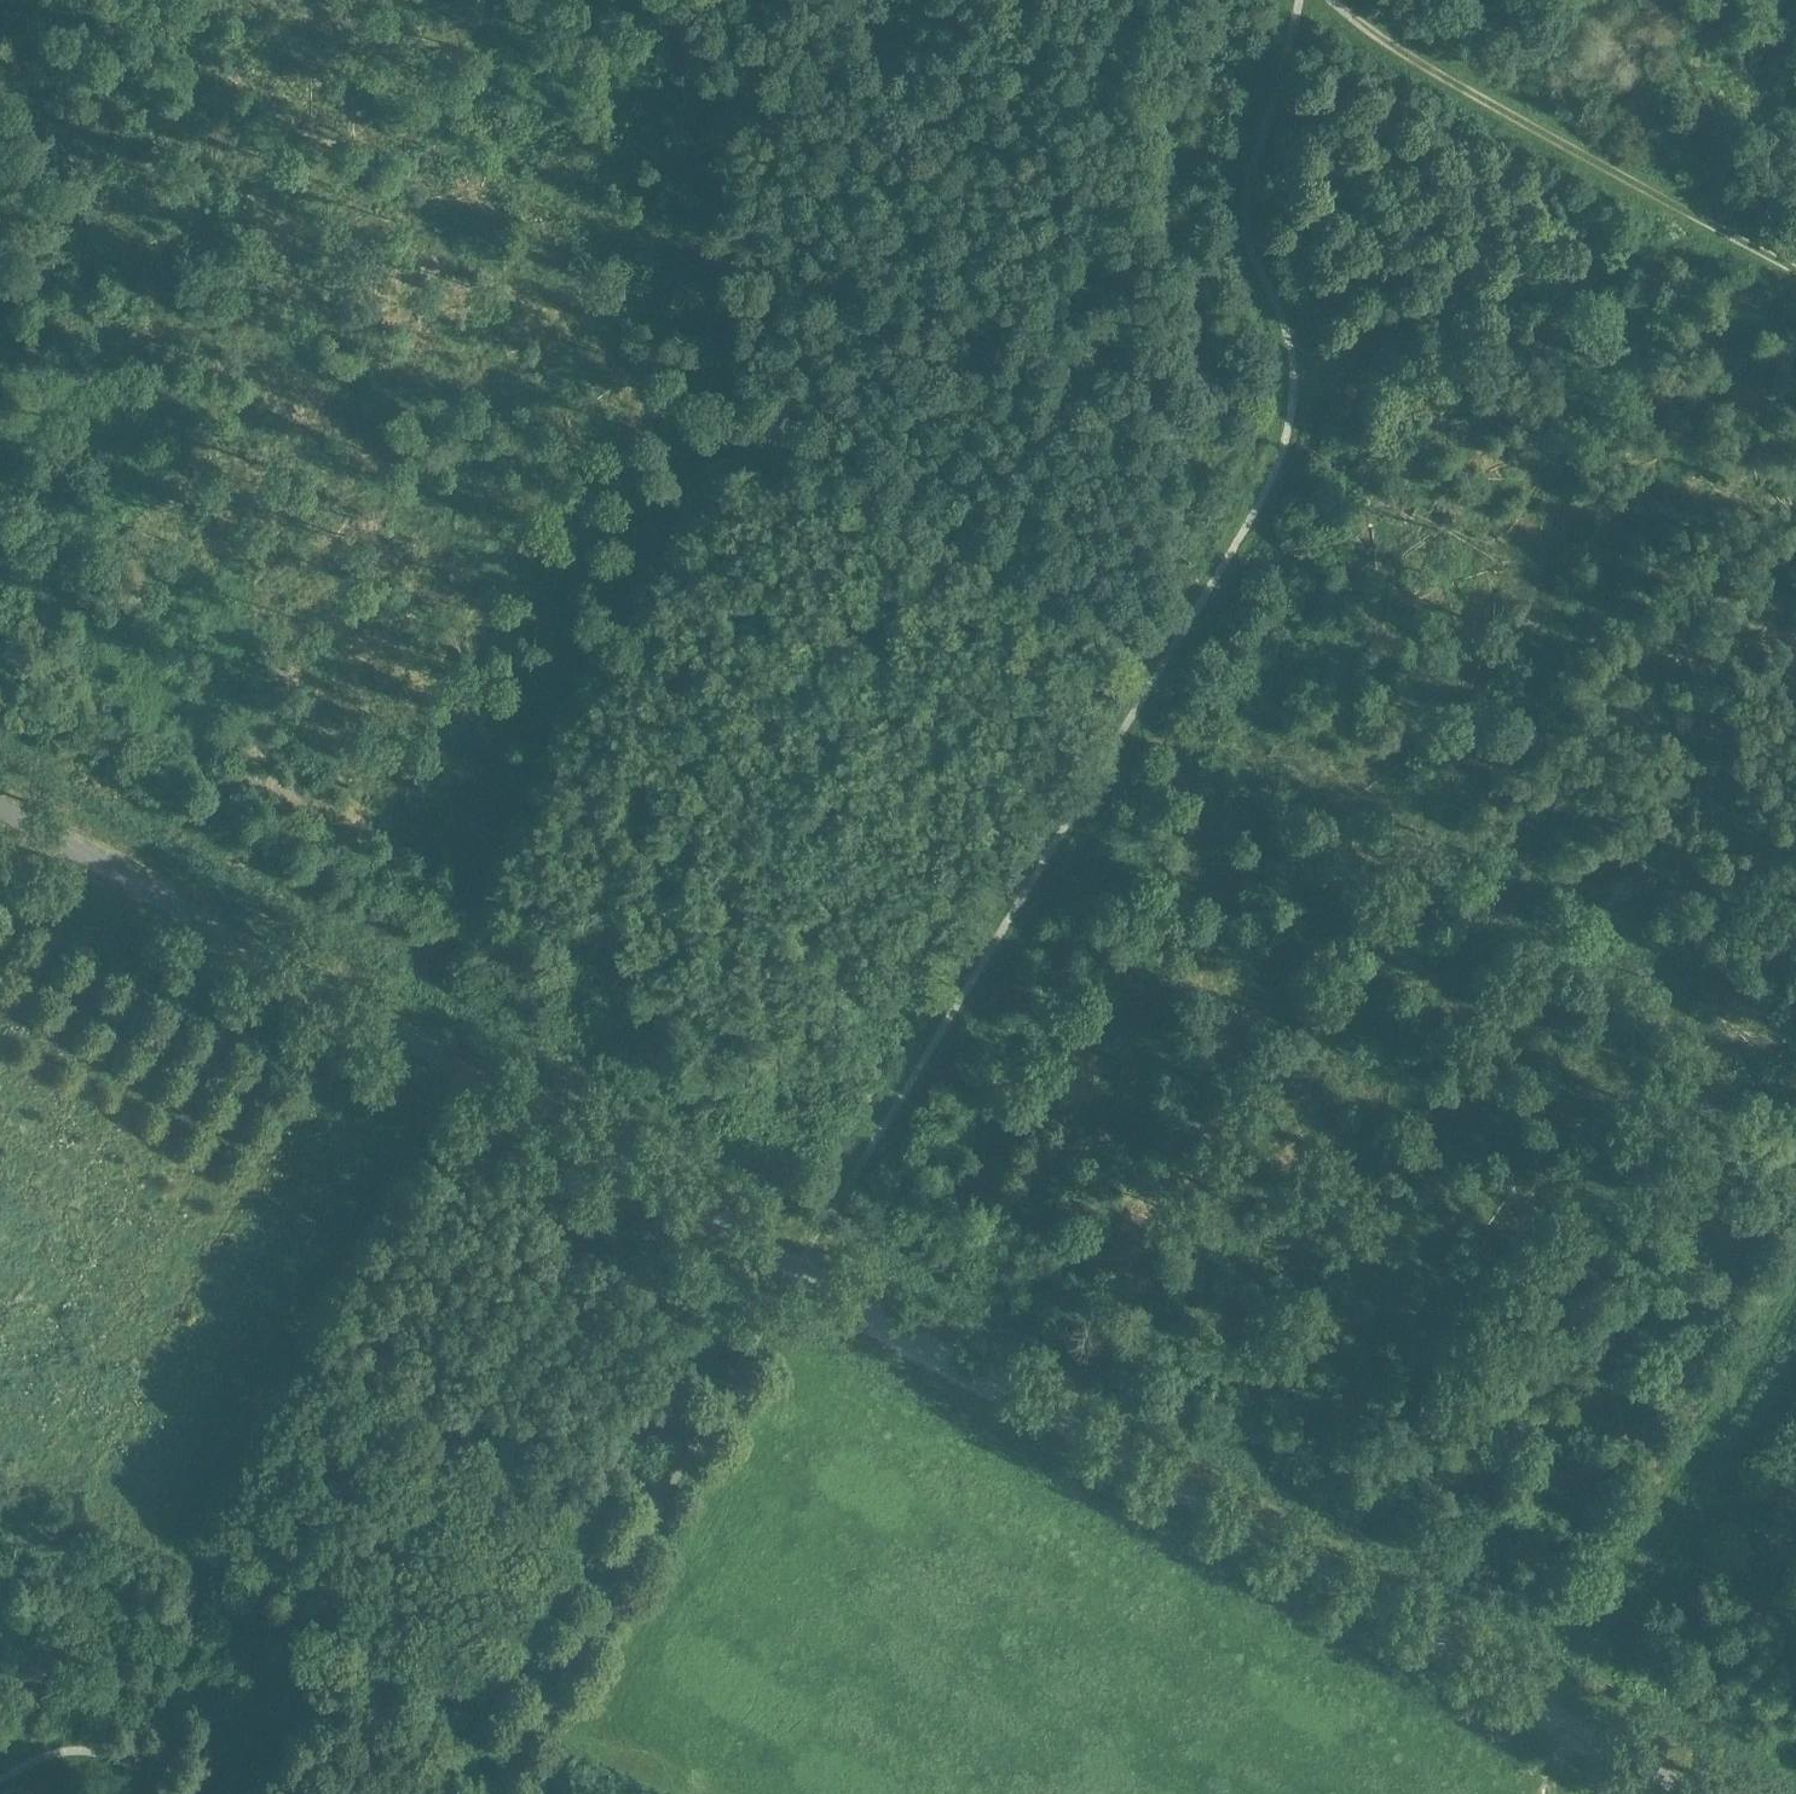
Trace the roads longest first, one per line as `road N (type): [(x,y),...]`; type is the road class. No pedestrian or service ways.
road 1 (unclassified): [(1680,1793),(269,954),(0,808)]
road 2 (track): [(1795,266),(1373,32),(1332,0)]
road 3 (track): [(1542,1793),(1543,1775),(1570,1727),(1795,1370)]
road 4 (track): [(1607,1588),(1795,1293)]

